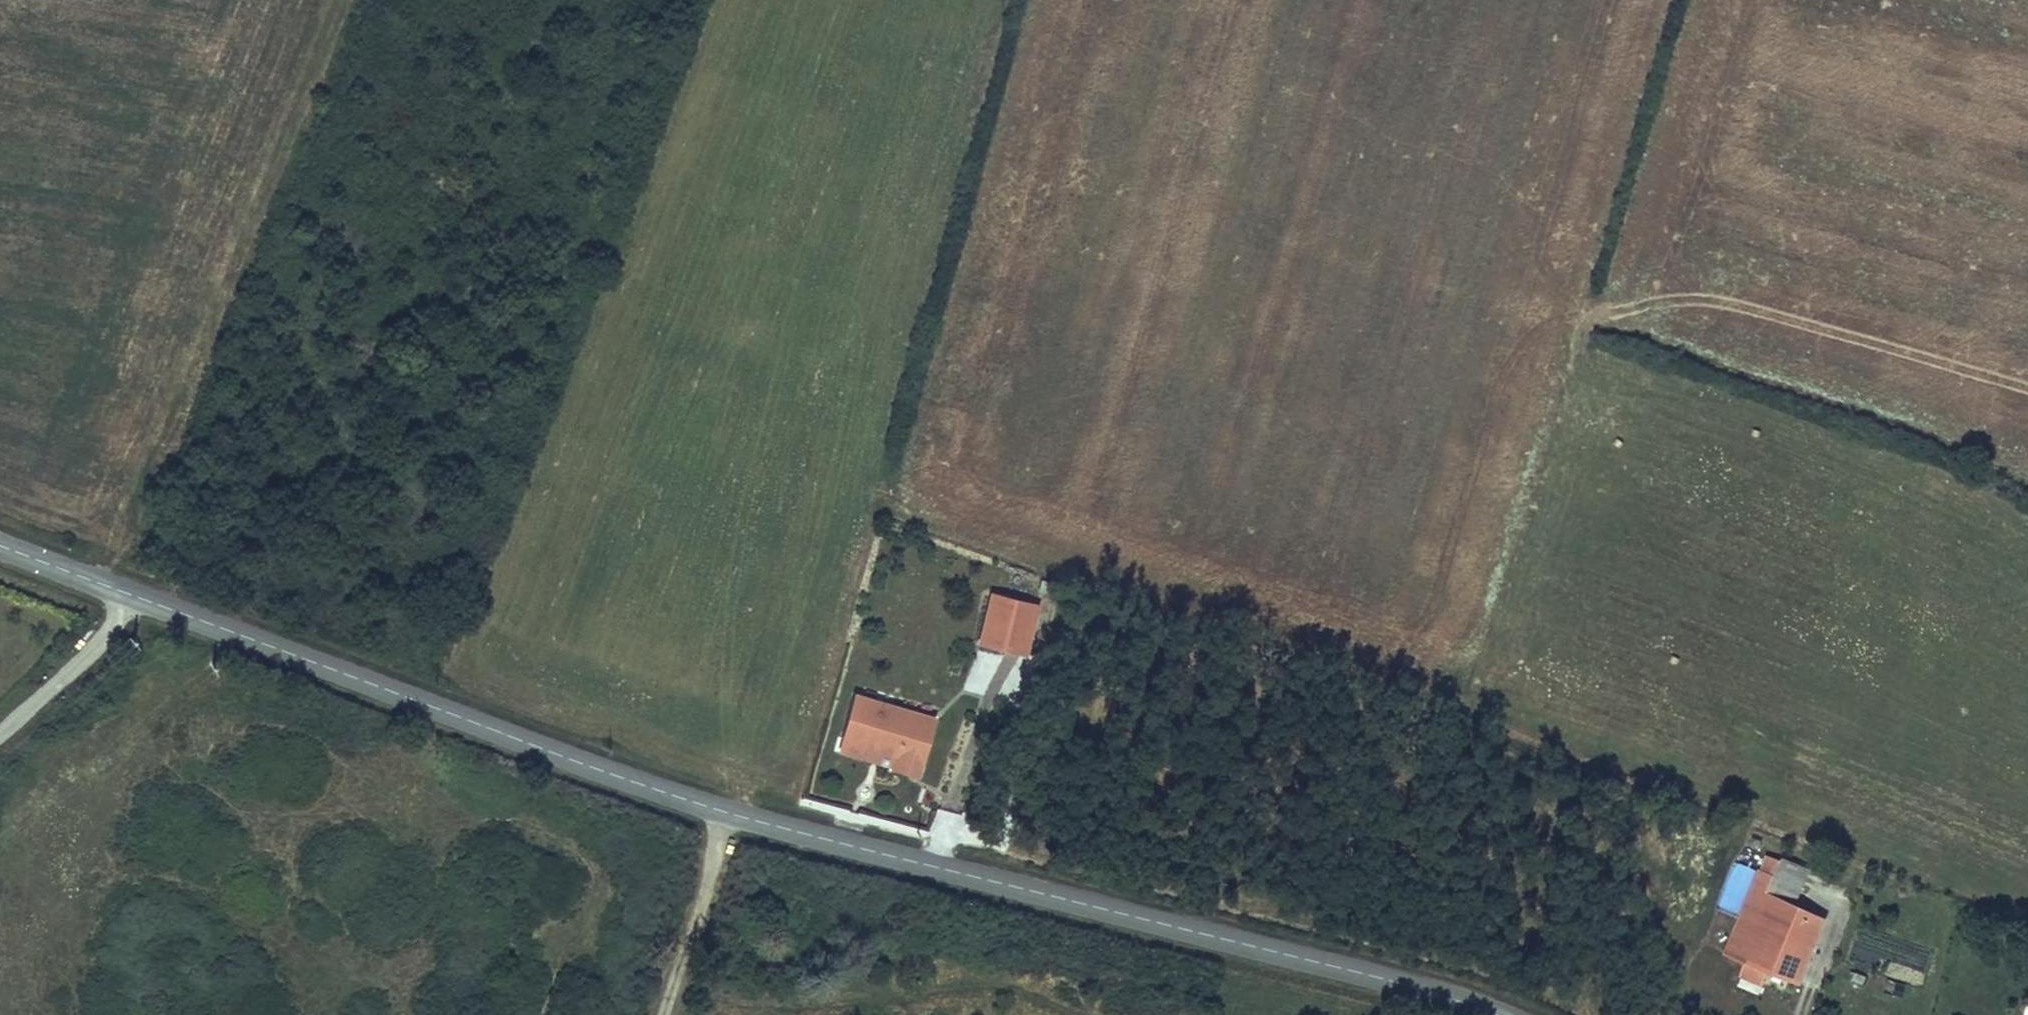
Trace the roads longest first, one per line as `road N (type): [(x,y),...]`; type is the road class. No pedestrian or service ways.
road 1 (tertiary): [(0,542),(728,812),(1513,1014)]

